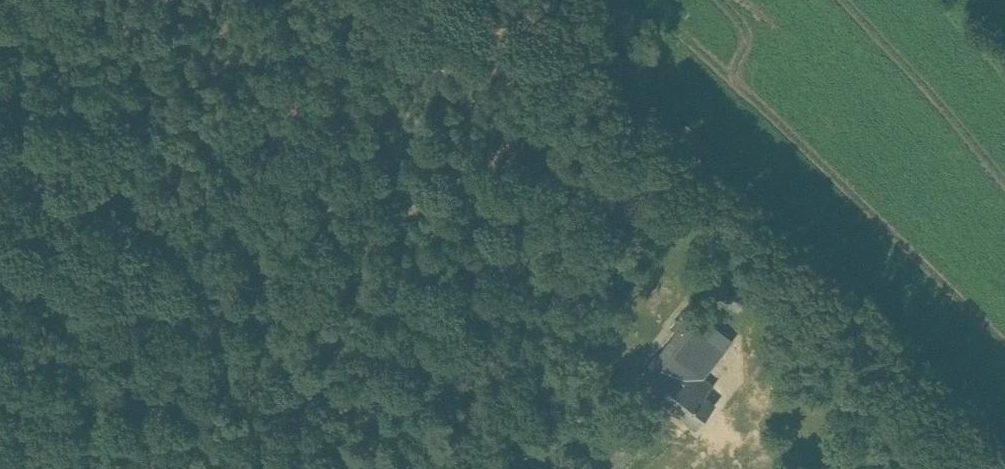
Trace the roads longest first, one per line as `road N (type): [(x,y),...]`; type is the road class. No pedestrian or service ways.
road 1 (track): [(19,204),(55,198),(106,204),(294,258),(442,324),(487,375),(510,426),(560,465),(581,468)]
road 2 (track): [(36,468),(14,239),(19,204)]

